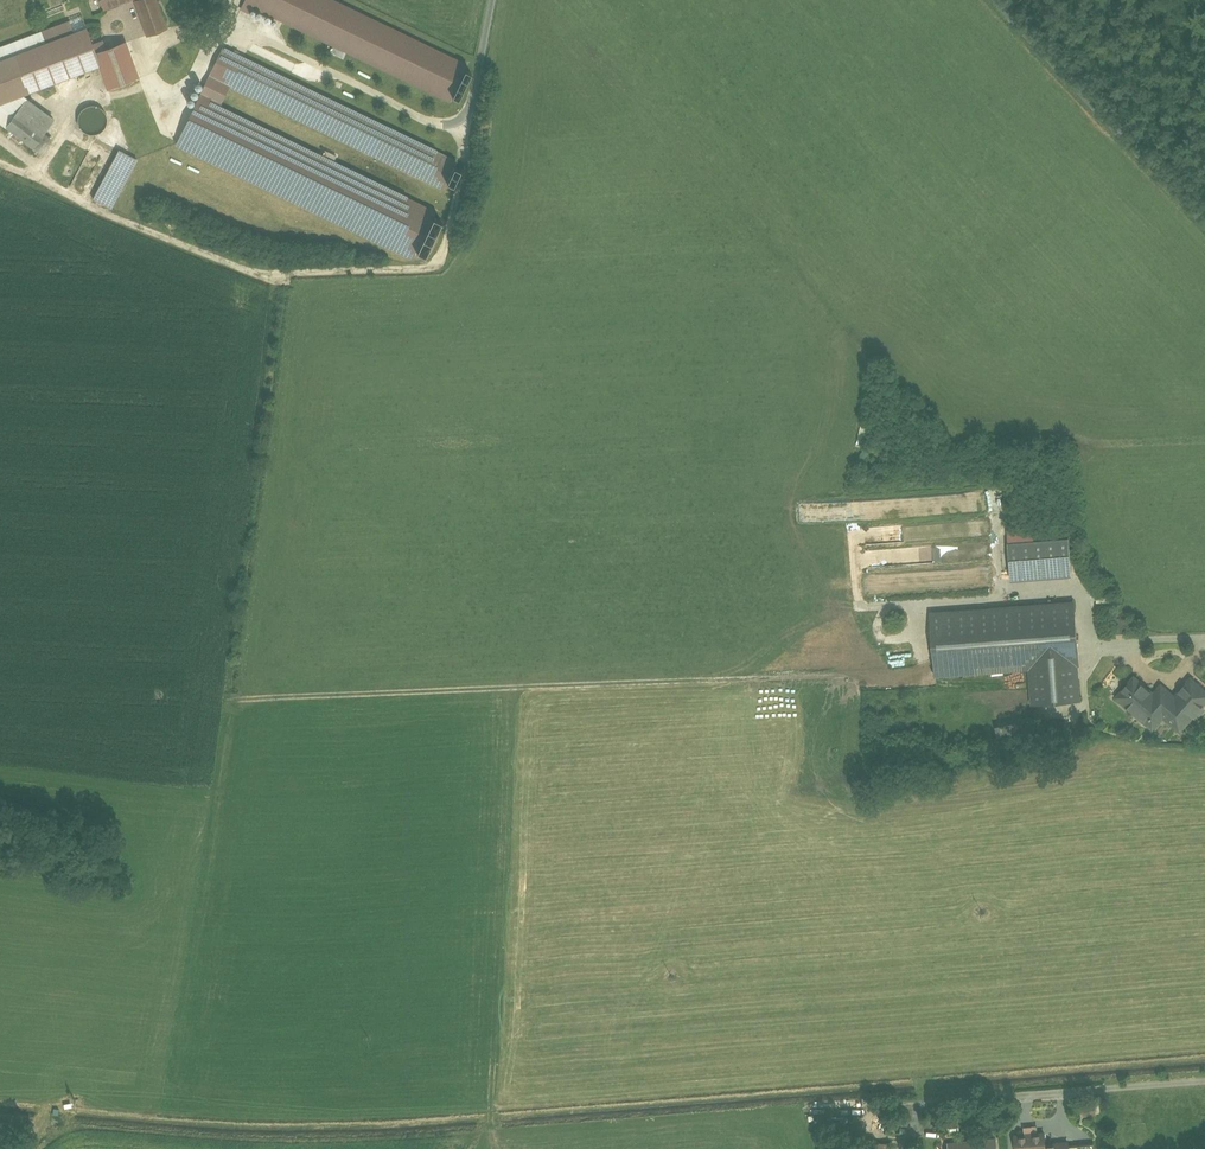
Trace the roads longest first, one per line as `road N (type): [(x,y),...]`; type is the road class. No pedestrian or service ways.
road 1 (track): [(233,694),(925,666)]
road 2 (unclassified): [(1000,0),(1204,218)]

